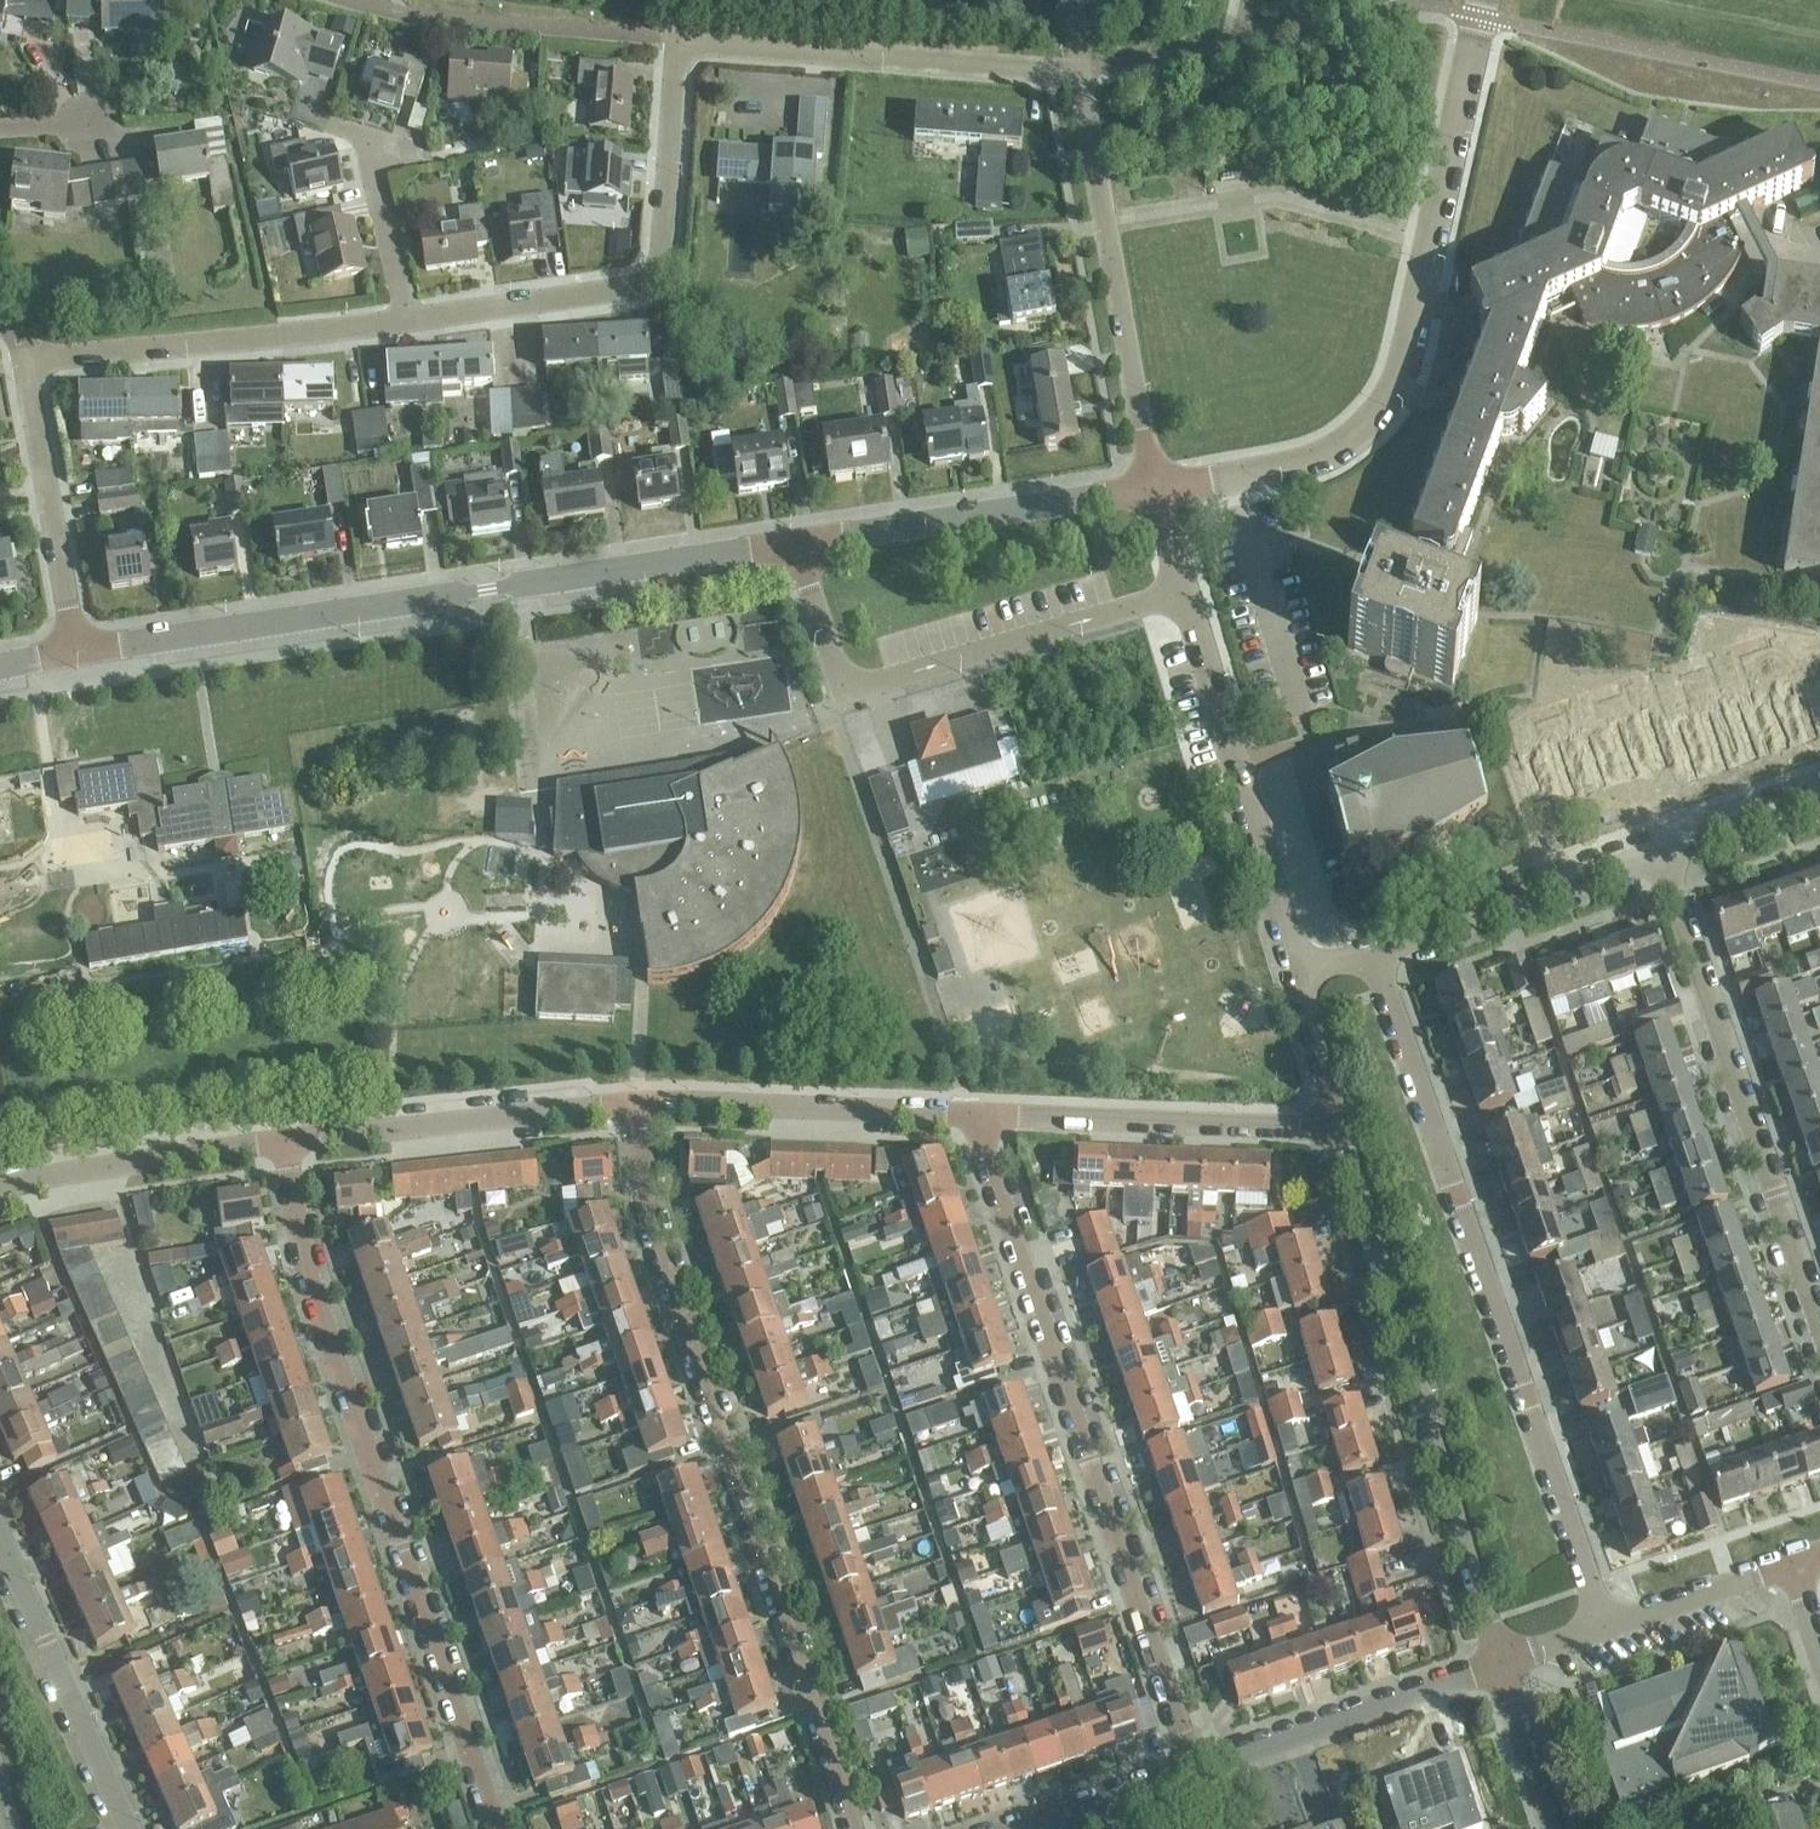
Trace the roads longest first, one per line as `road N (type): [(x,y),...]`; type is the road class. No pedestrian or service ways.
road 1 (residential): [(1154,488),(1077,71),(682,39)]
road 2 (residential): [(637,1107),(638,1196),(861,1828)]
road 3 (residential): [(79,654),(799,548)]
road 4 (residential): [(499,1828),(291,1229),(282,1142)]
road 5 (residential): [(1377,951),(1604,1629)]
road 6 (residential): [(1199,1770),(970,1115)]
road 7 (residential): [(1154,488),(1331,458),(1370,426),(1399,384),(1485,0)]
road 8 (residential): [(1496,1666),(1338,1129)]
road 9 (residential): [(1819,1316),(1660,852)]
road 10 (residential): [(407,320),(626,289),(650,276),(661,251),(682,39)]
road 11 (residential): [(1555,889),(1490,721),(1308,742),(1236,762)]
road 12 (residential): [(29,368),(407,320)]
road 13 (residential): [(970,1115),(1338,1129)]
road 14 (residential): [(799,548),(1154,488)]
road 15 (residential): [(282,1142),(637,1107)]
road 16 (residential): [(845,690),(1184,590)]
road 17 (residential): [(637,1107),(970,1115)]
road 18 (residential): [(130,1828),(0,1537)]
road 19 (residential): [(1199,1770),(1496,1666)]
road 20 (residential): [(79,654),(29,368)]
road 21 (residential): [(0,1190),(282,1142)]
road 22 (residential): [(1295,976),(1236,762)]
road 23 (residential): [(1604,1629),(1792,1567)]
road 24 (residential): [(1377,951),(1555,889)]
road 25 (residential): [(407,320),(369,141)]
road 26 (residential): [(1026,1828),(1199,1770)]
road 27 (residential): [(1236,762),(1184,590)]
road 28 (residential): [(1555,1828),(1496,1666)]
road 29 (residential): [(1660,852),(1819,798)]
road 30 (residential): [(1338,1129),(1295,976)]
road 31 (residential): [(845,690),(799,548)]

